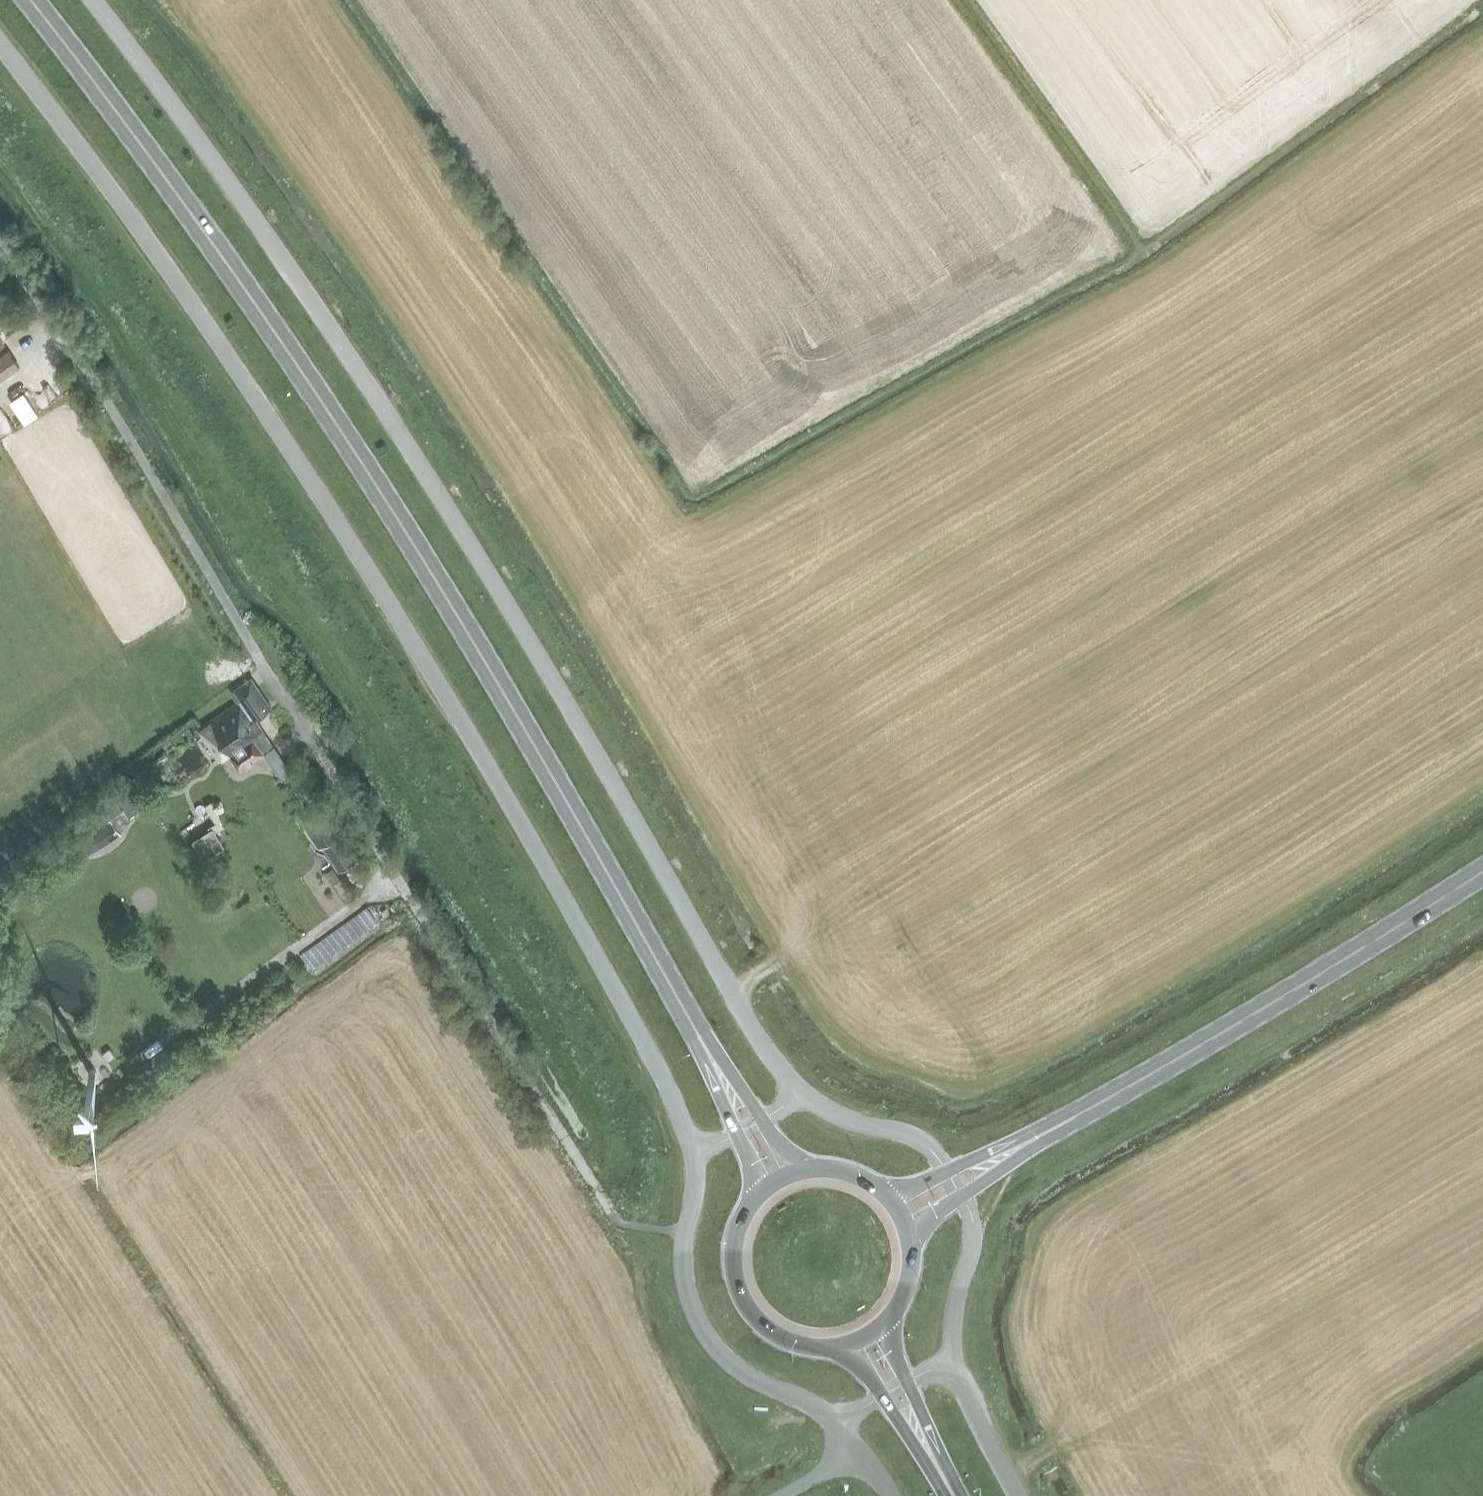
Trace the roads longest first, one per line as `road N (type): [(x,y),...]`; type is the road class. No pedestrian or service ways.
road 1 (unclassified): [(0,45),(176,282),(442,691),(628,1014),(694,1155)]
road 2 (unclassified): [(93,0),(267,235),(457,521),(757,1038),(804,1094)]
road 3 (primary): [(667,979),(353,450),(30,0)]
road 4 (primary): [(1482,870),(1082,1113)]
road 5 (unclassified): [(694,1155),(682,1257),(697,1320),(740,1370),(802,1397),(836,1425)]
road 6 (trunk): [(760,1192),(745,1211),(732,1256),(744,1302),(777,1336),(823,1348),(847,1345)]
road 7 (primary): [(667,979),(737,1135)]
road 8 (primary): [(762,1120),(667,979)]
road 9 (unclassified): [(804,1094),(842,1118),(913,1137),(947,1172)]
road 10 (unclassified): [(962,1196),(973,1246),(953,1313),(953,1358)]
road 11 (unclassified): [(953,1358),(965,1399),(1016,1495)]
road 12 (primary): [(1082,1113),(947,1172)]
road 13 (primary): [(962,1196),(1082,1113)]

